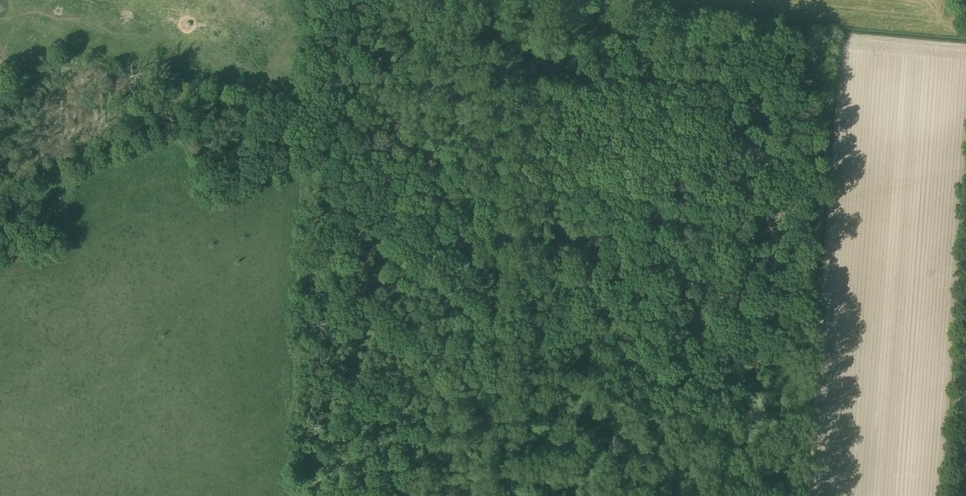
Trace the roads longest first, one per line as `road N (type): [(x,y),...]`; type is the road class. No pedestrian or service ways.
road 1 (unclassified): [(954,495),(965,322)]

